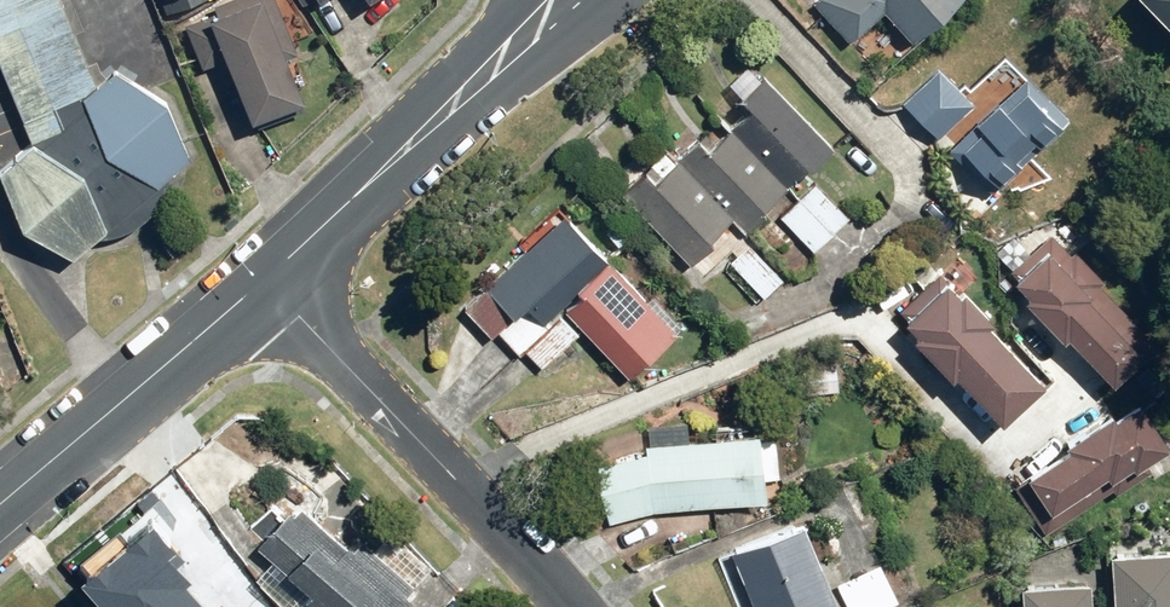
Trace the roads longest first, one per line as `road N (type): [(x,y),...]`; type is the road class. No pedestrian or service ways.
road 1 (residential): [(564,606),(266,278)]
road 2 (secondary): [(601,1),(266,278)]
road 3 (secondary): [(266,278),(510,0)]
road 4 (secondary): [(0,500),(266,278)]

